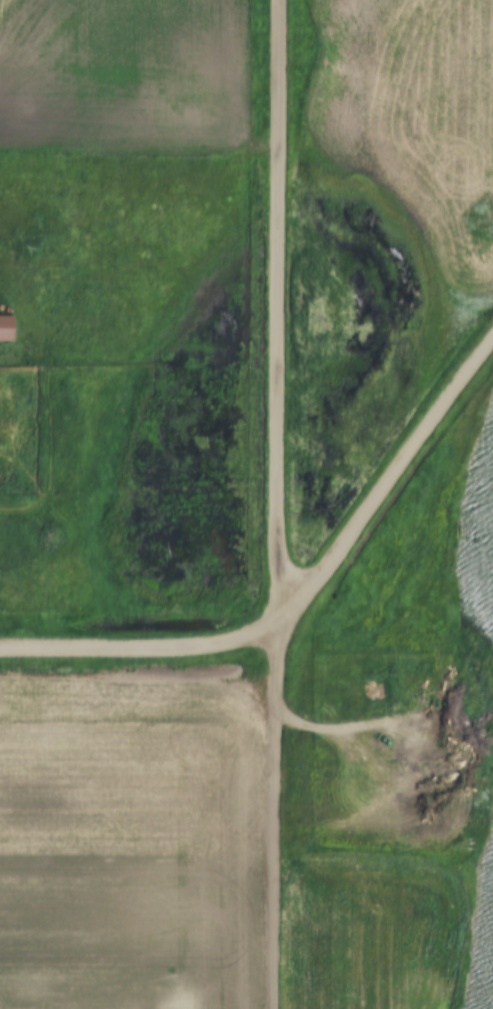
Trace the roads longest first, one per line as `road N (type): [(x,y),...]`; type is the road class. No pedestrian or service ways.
road 1 (residential): [(273,1008),(275,0)]
road 2 (tertiary): [(275,622),(492,336)]
road 3 (tertiary): [(275,622),(211,645),(0,648)]

